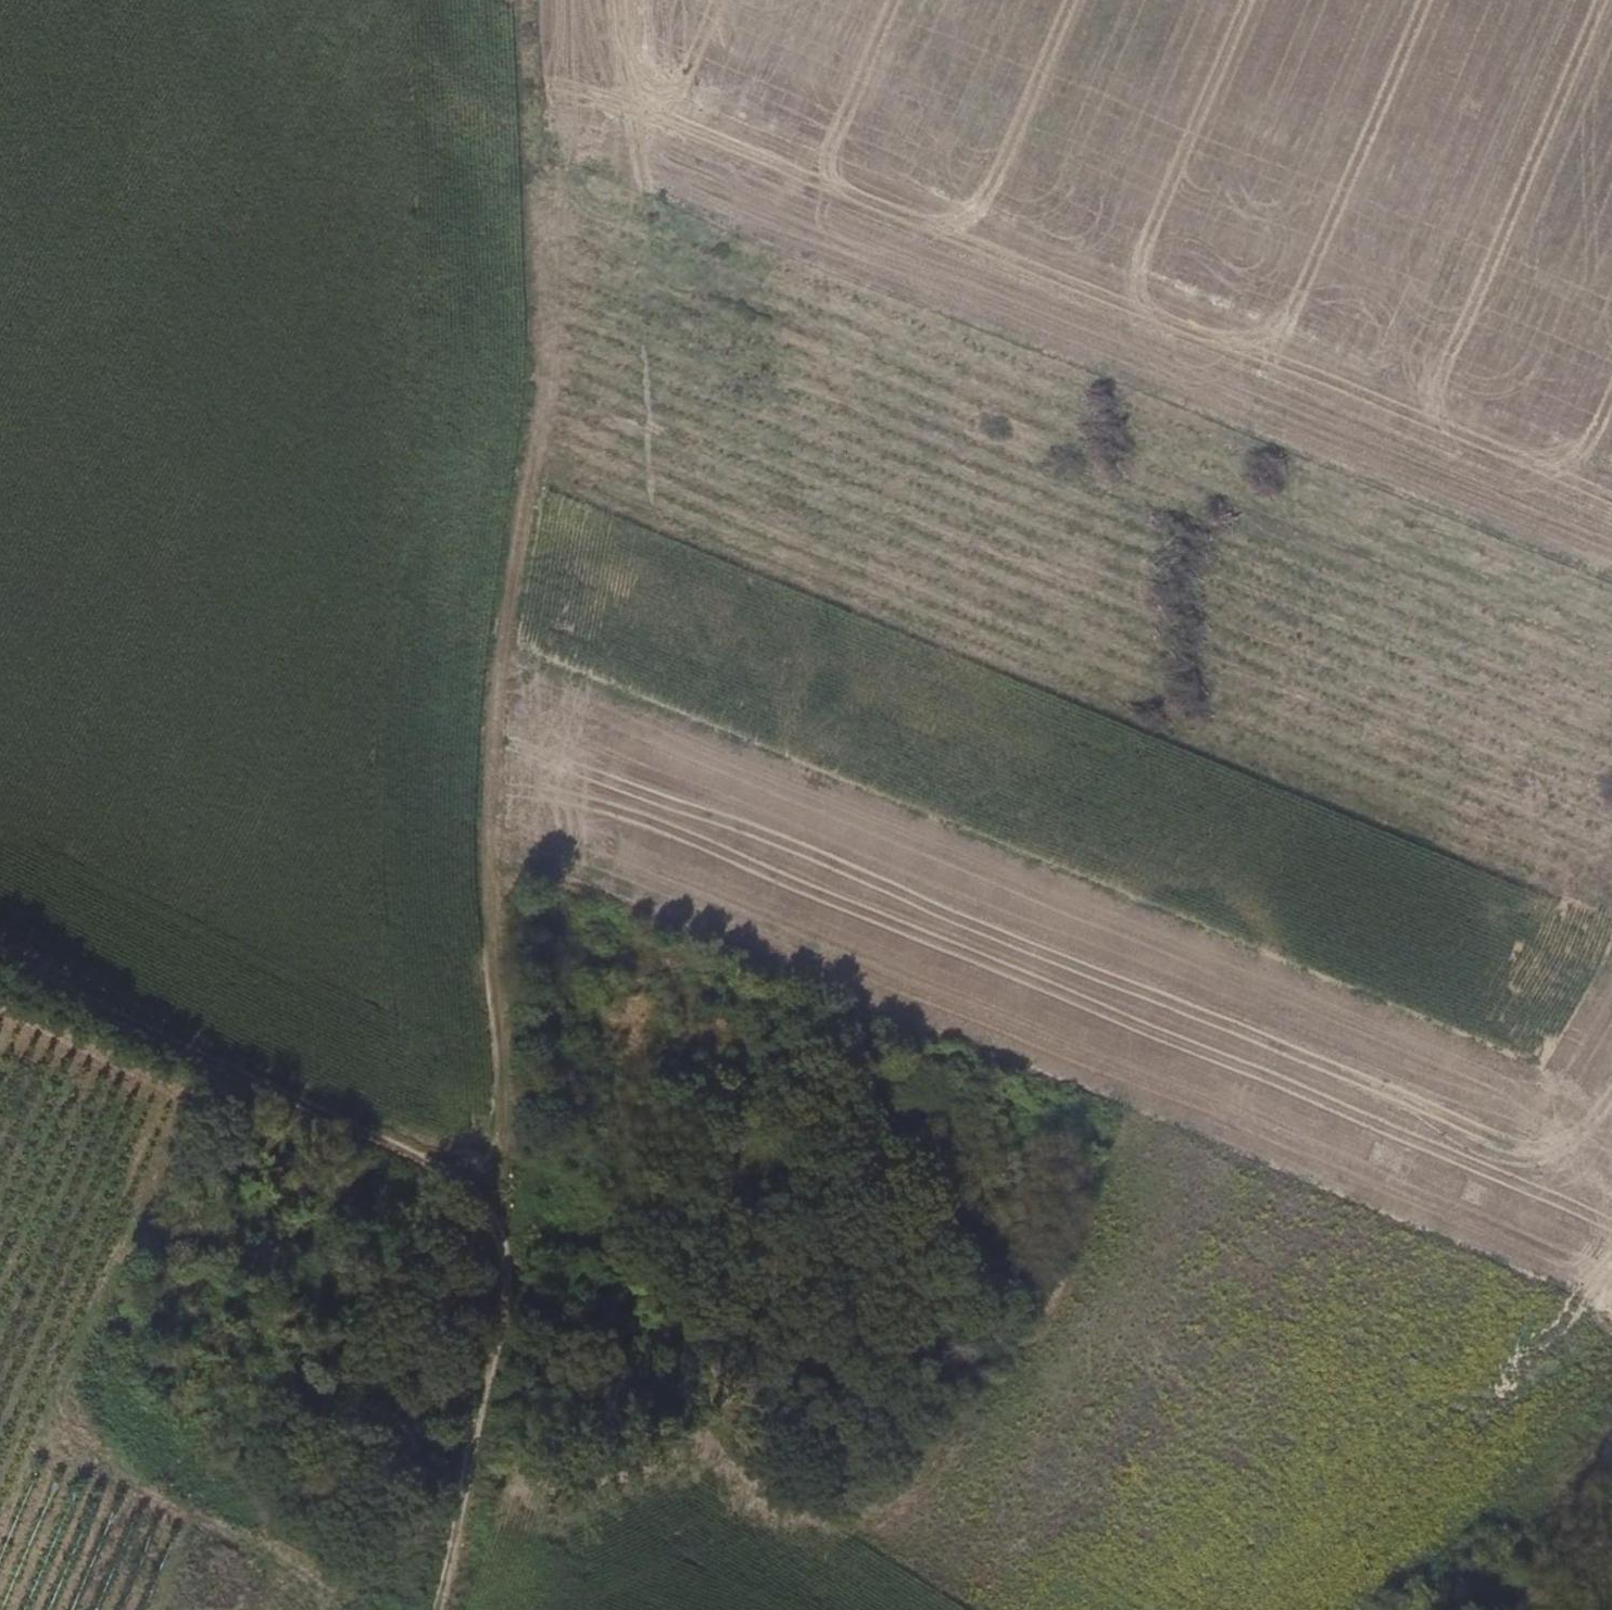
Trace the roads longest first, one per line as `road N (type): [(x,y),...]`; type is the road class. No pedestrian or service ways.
road 1 (track): [(0,960),(464,1189),(495,1229),(499,1324),(439,1609)]
road 2 (track): [(1523,1609),(1584,1495),(1611,1463)]

